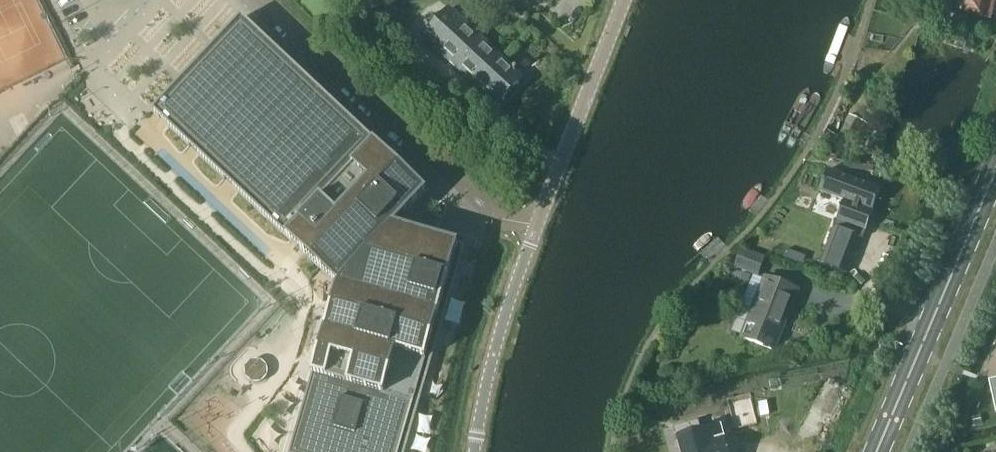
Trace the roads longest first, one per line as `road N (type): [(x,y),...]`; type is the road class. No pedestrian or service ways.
road 1 (residential): [(264,0),(498,217),(538,227)]
road 2 (secondary): [(879,451),(995,176)]
road 3 (unclassified): [(538,227),(626,0)]
road 4 (unclassified): [(475,451),(498,340),(538,227)]

